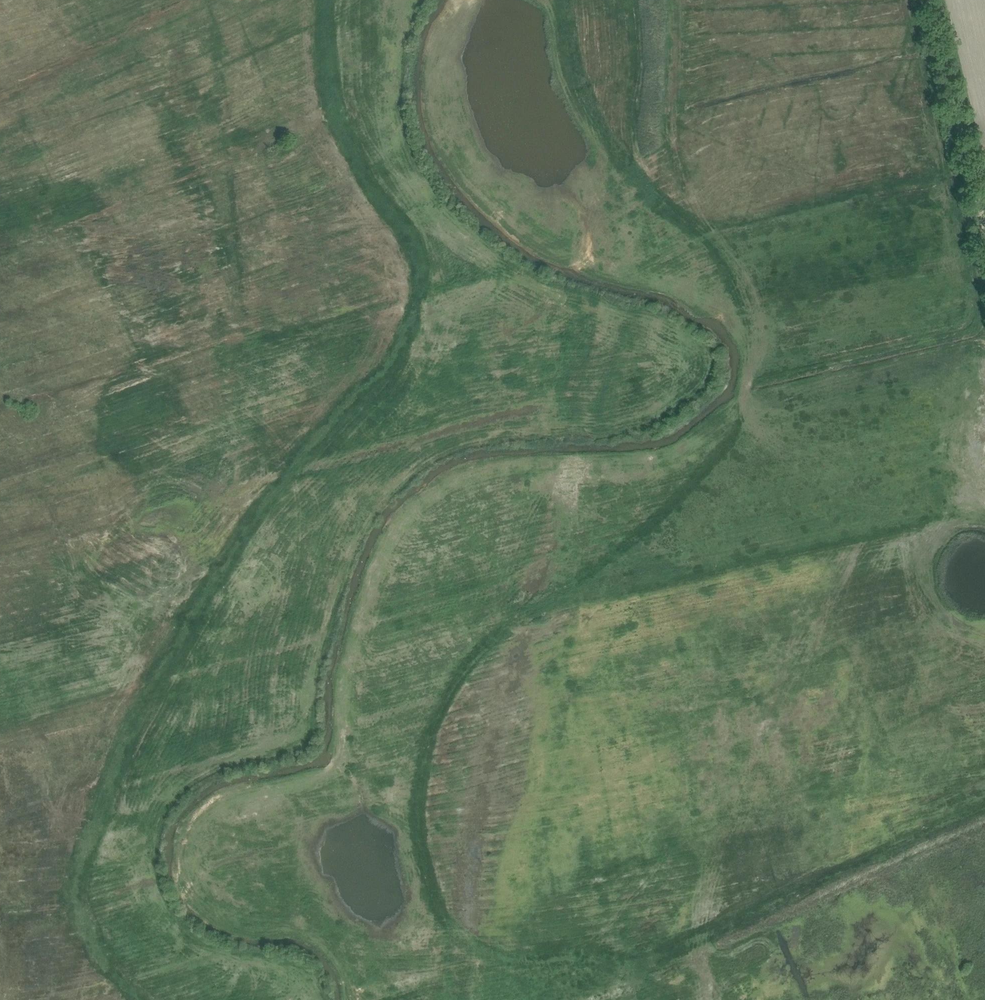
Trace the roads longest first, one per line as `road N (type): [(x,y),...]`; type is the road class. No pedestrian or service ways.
road 1 (track): [(933,0),(984,216)]

